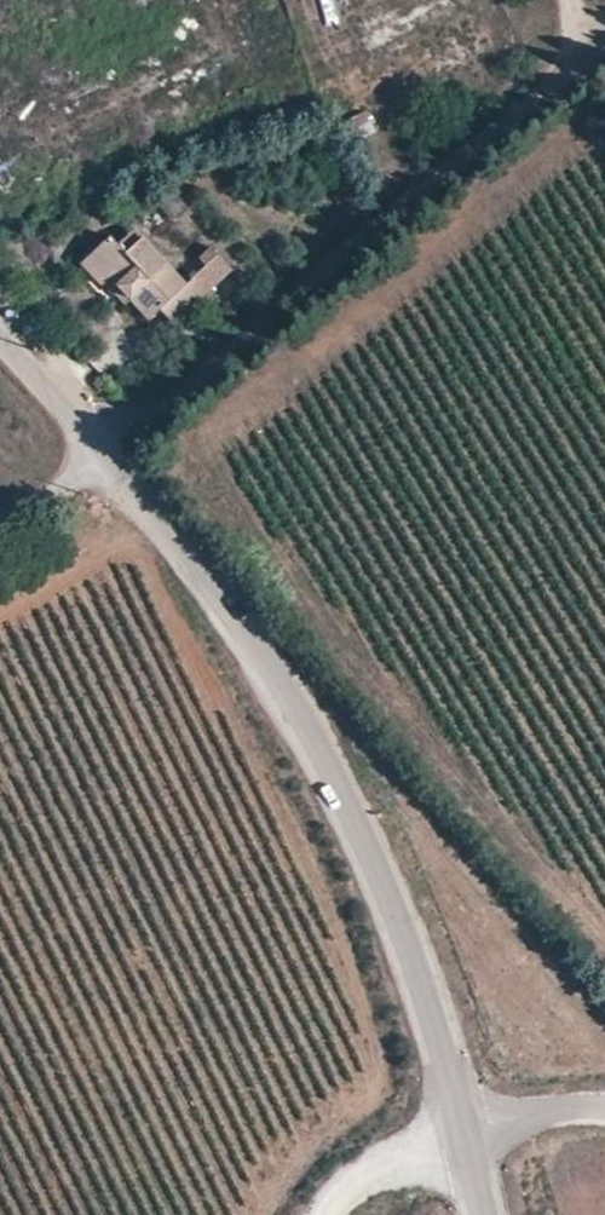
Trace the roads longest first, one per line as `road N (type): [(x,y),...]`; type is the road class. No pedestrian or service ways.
road 1 (tertiary): [(461,1132),(411,953),(349,812),(262,662),(100,454)]
road 2 (unclassified): [(604,46),(100,454)]
road 3 (unclassified): [(461,1132),(331,1194),(323,1214)]
road 4 (tertiary): [(100,454),(0,345)]
road 5 (unclassified): [(604,1110),(461,1132)]
road 6 (unclassified): [(100,454),(0,525)]

